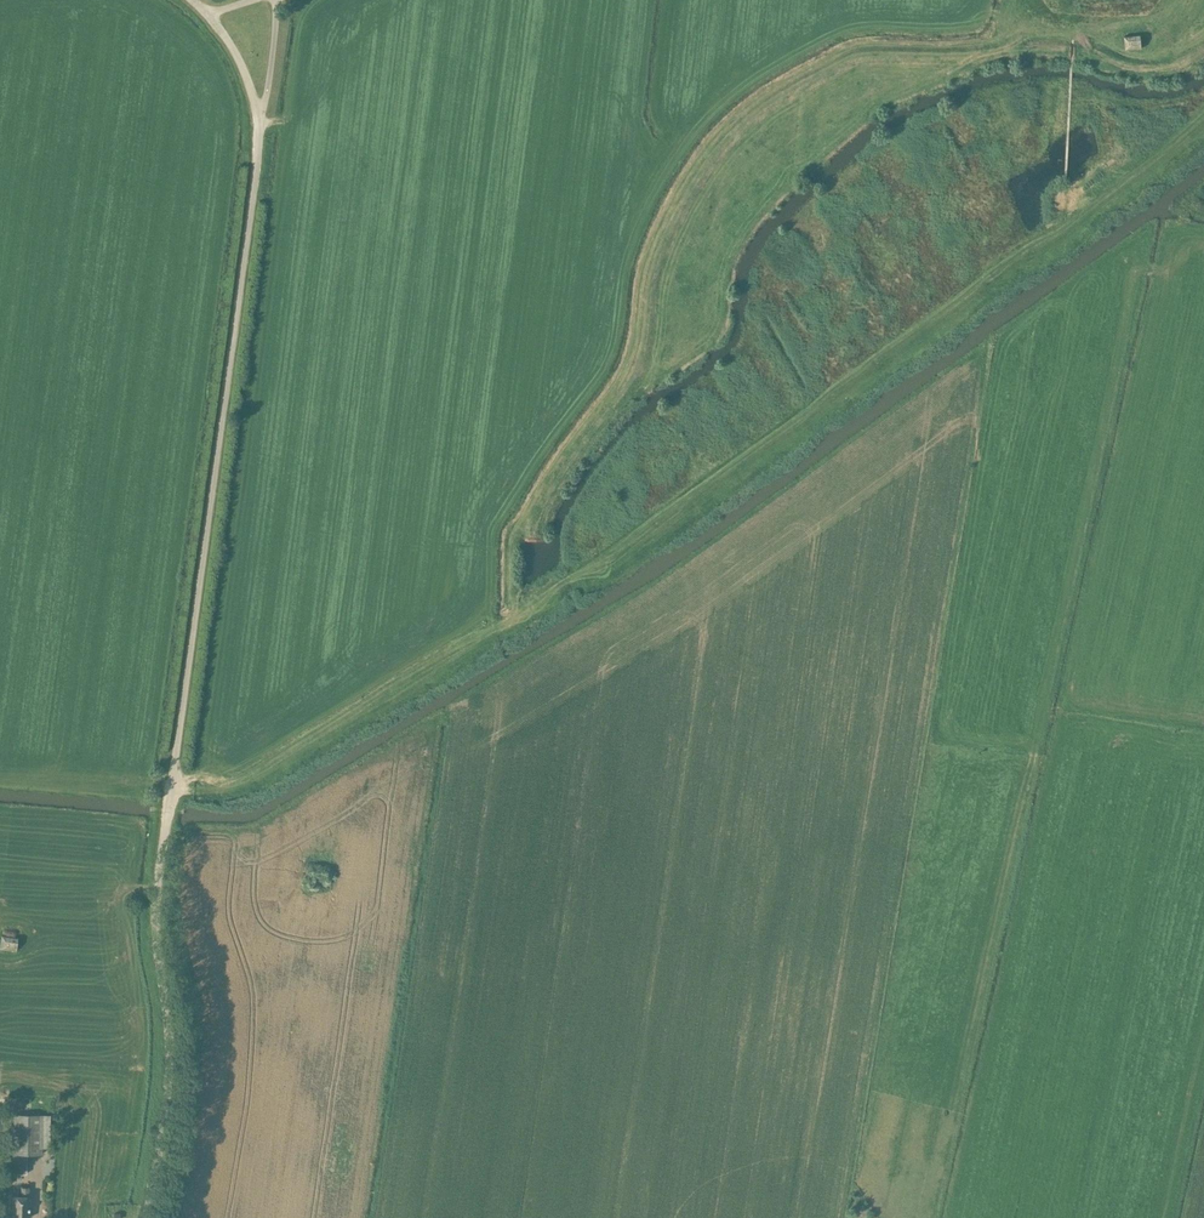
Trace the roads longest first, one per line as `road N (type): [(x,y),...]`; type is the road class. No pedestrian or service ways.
road 1 (unclassified): [(146,1217),(169,1088),(157,893),(260,123)]
road 2 (track): [(405,0),(300,119),(260,123)]
road 3 (track): [(0,776),(172,788)]
road 4 (unclassified): [(193,0),(233,48),(260,123)]

